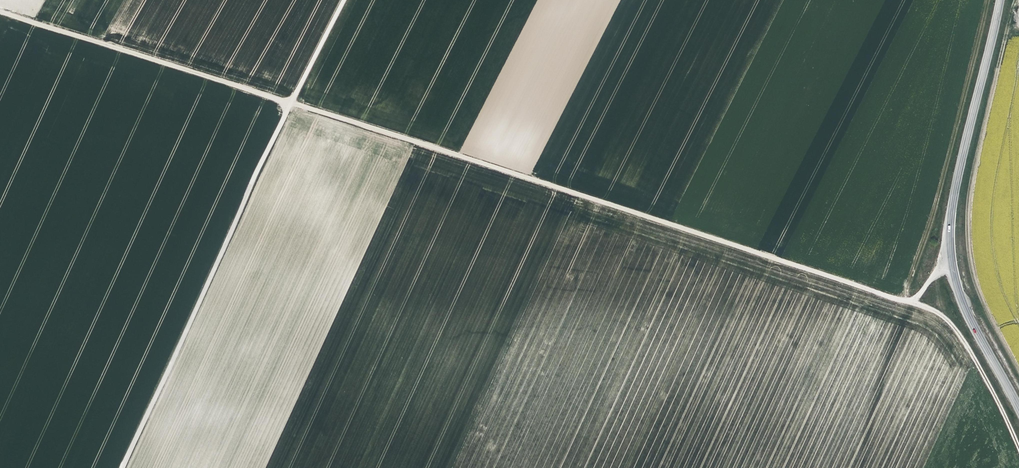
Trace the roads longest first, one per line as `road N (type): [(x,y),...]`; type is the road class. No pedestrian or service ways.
road 1 (track): [(912,300),(0,11)]
road 2 (track): [(122,467),(253,176),(345,0)]
road 3 (tertiary): [(950,266),(955,179),(999,0)]
road 4 (tertiary): [(1018,406),(963,307),(950,266)]

